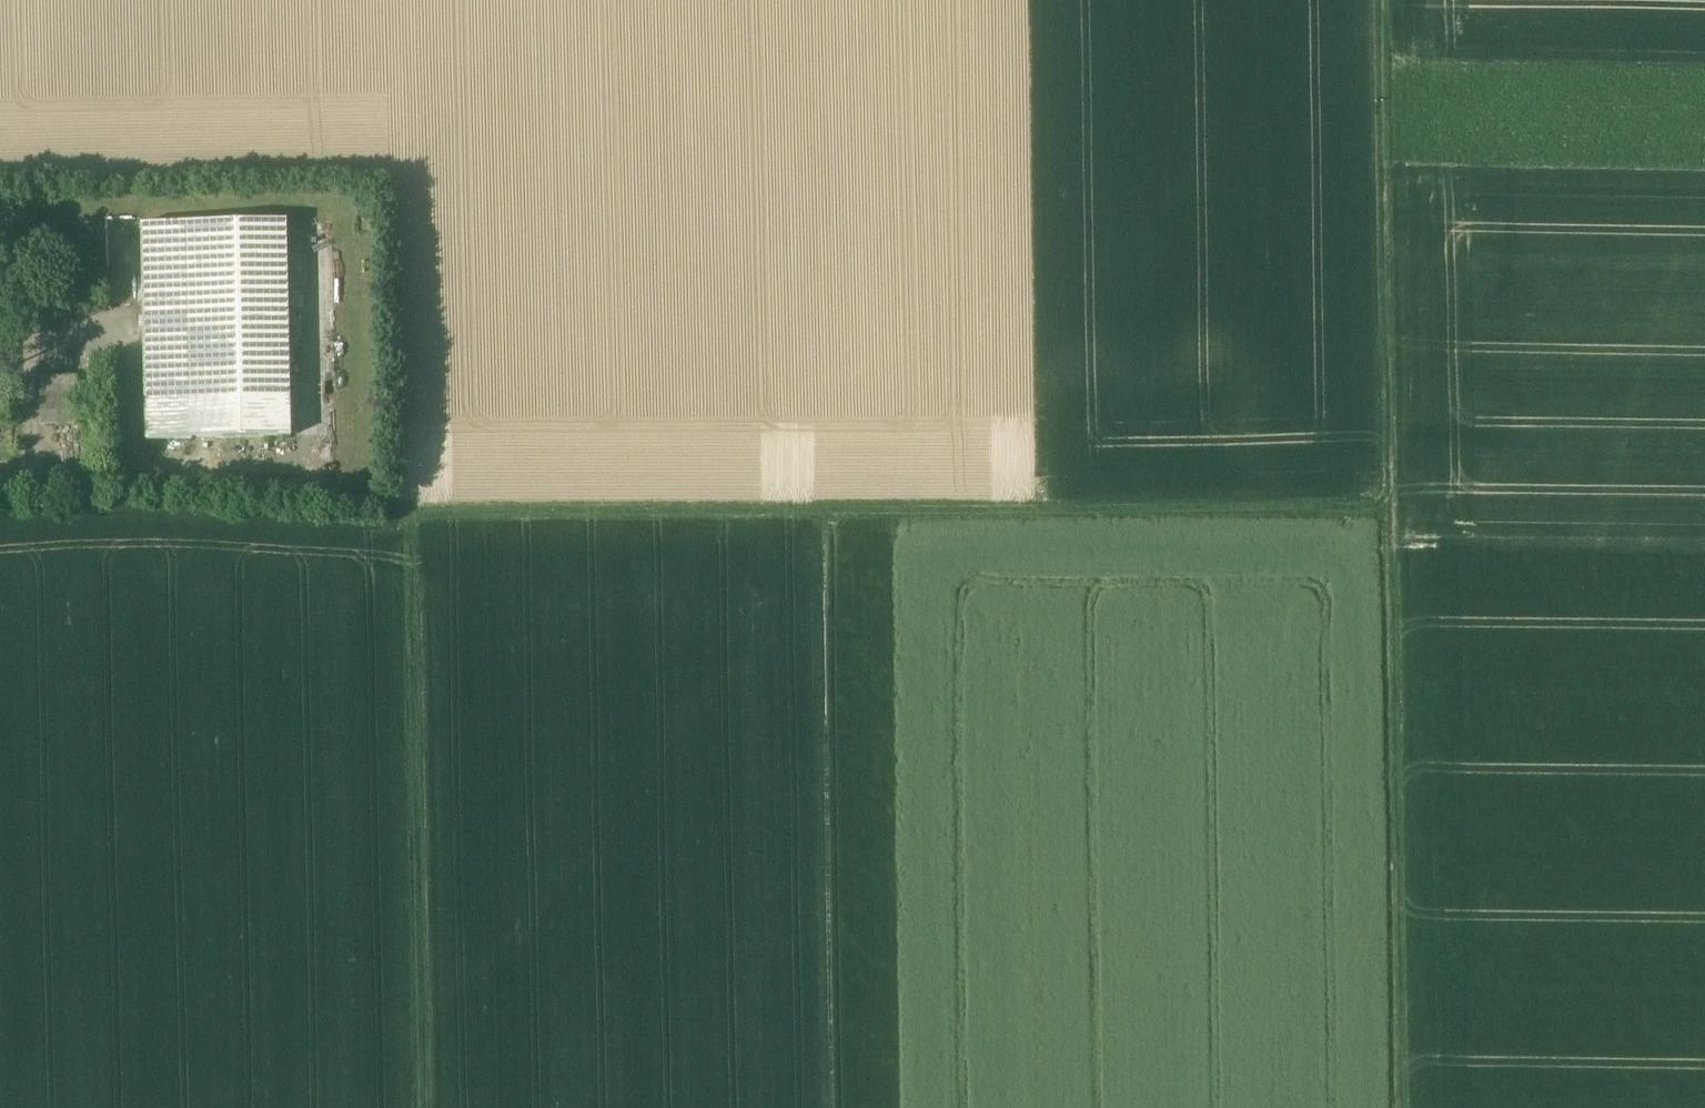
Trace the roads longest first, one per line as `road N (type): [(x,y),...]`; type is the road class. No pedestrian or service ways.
road 1 (track): [(432,1107),(422,532),(1406,514)]
road 2 (track): [(1404,1107),(1407,458),(1391,0)]

